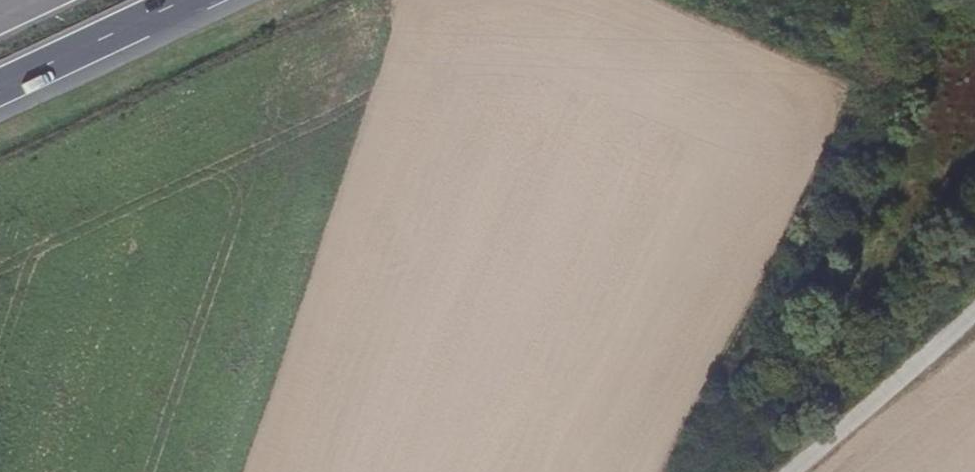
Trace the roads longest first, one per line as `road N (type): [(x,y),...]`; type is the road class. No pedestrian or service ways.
road 1 (track): [(974,310),(792,471)]
road 2 (trunk): [(0,81),(172,0)]

